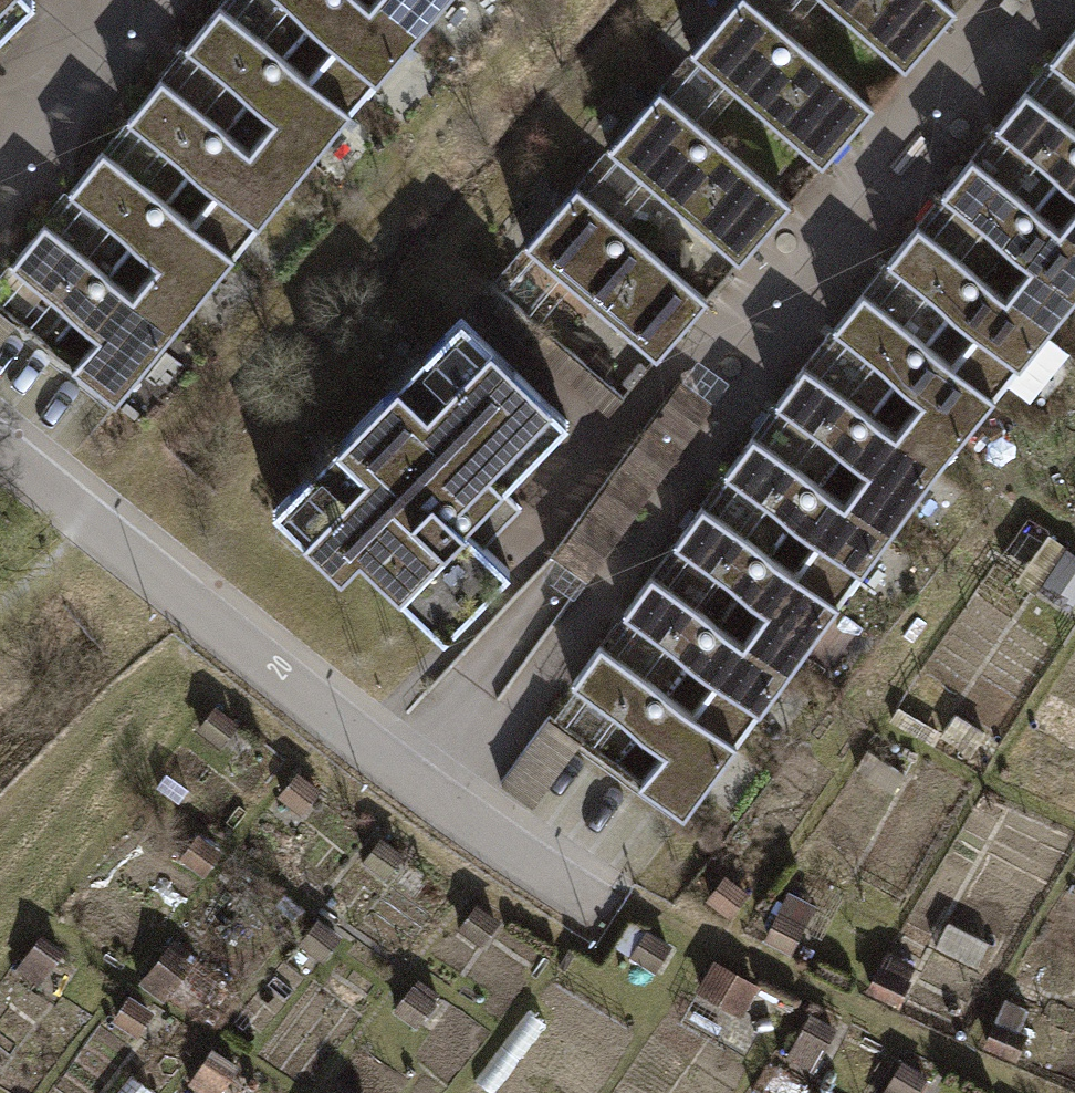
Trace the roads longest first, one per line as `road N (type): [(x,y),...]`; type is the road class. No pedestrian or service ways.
road 1 (residential): [(558,885),(403,777),(0,452)]

